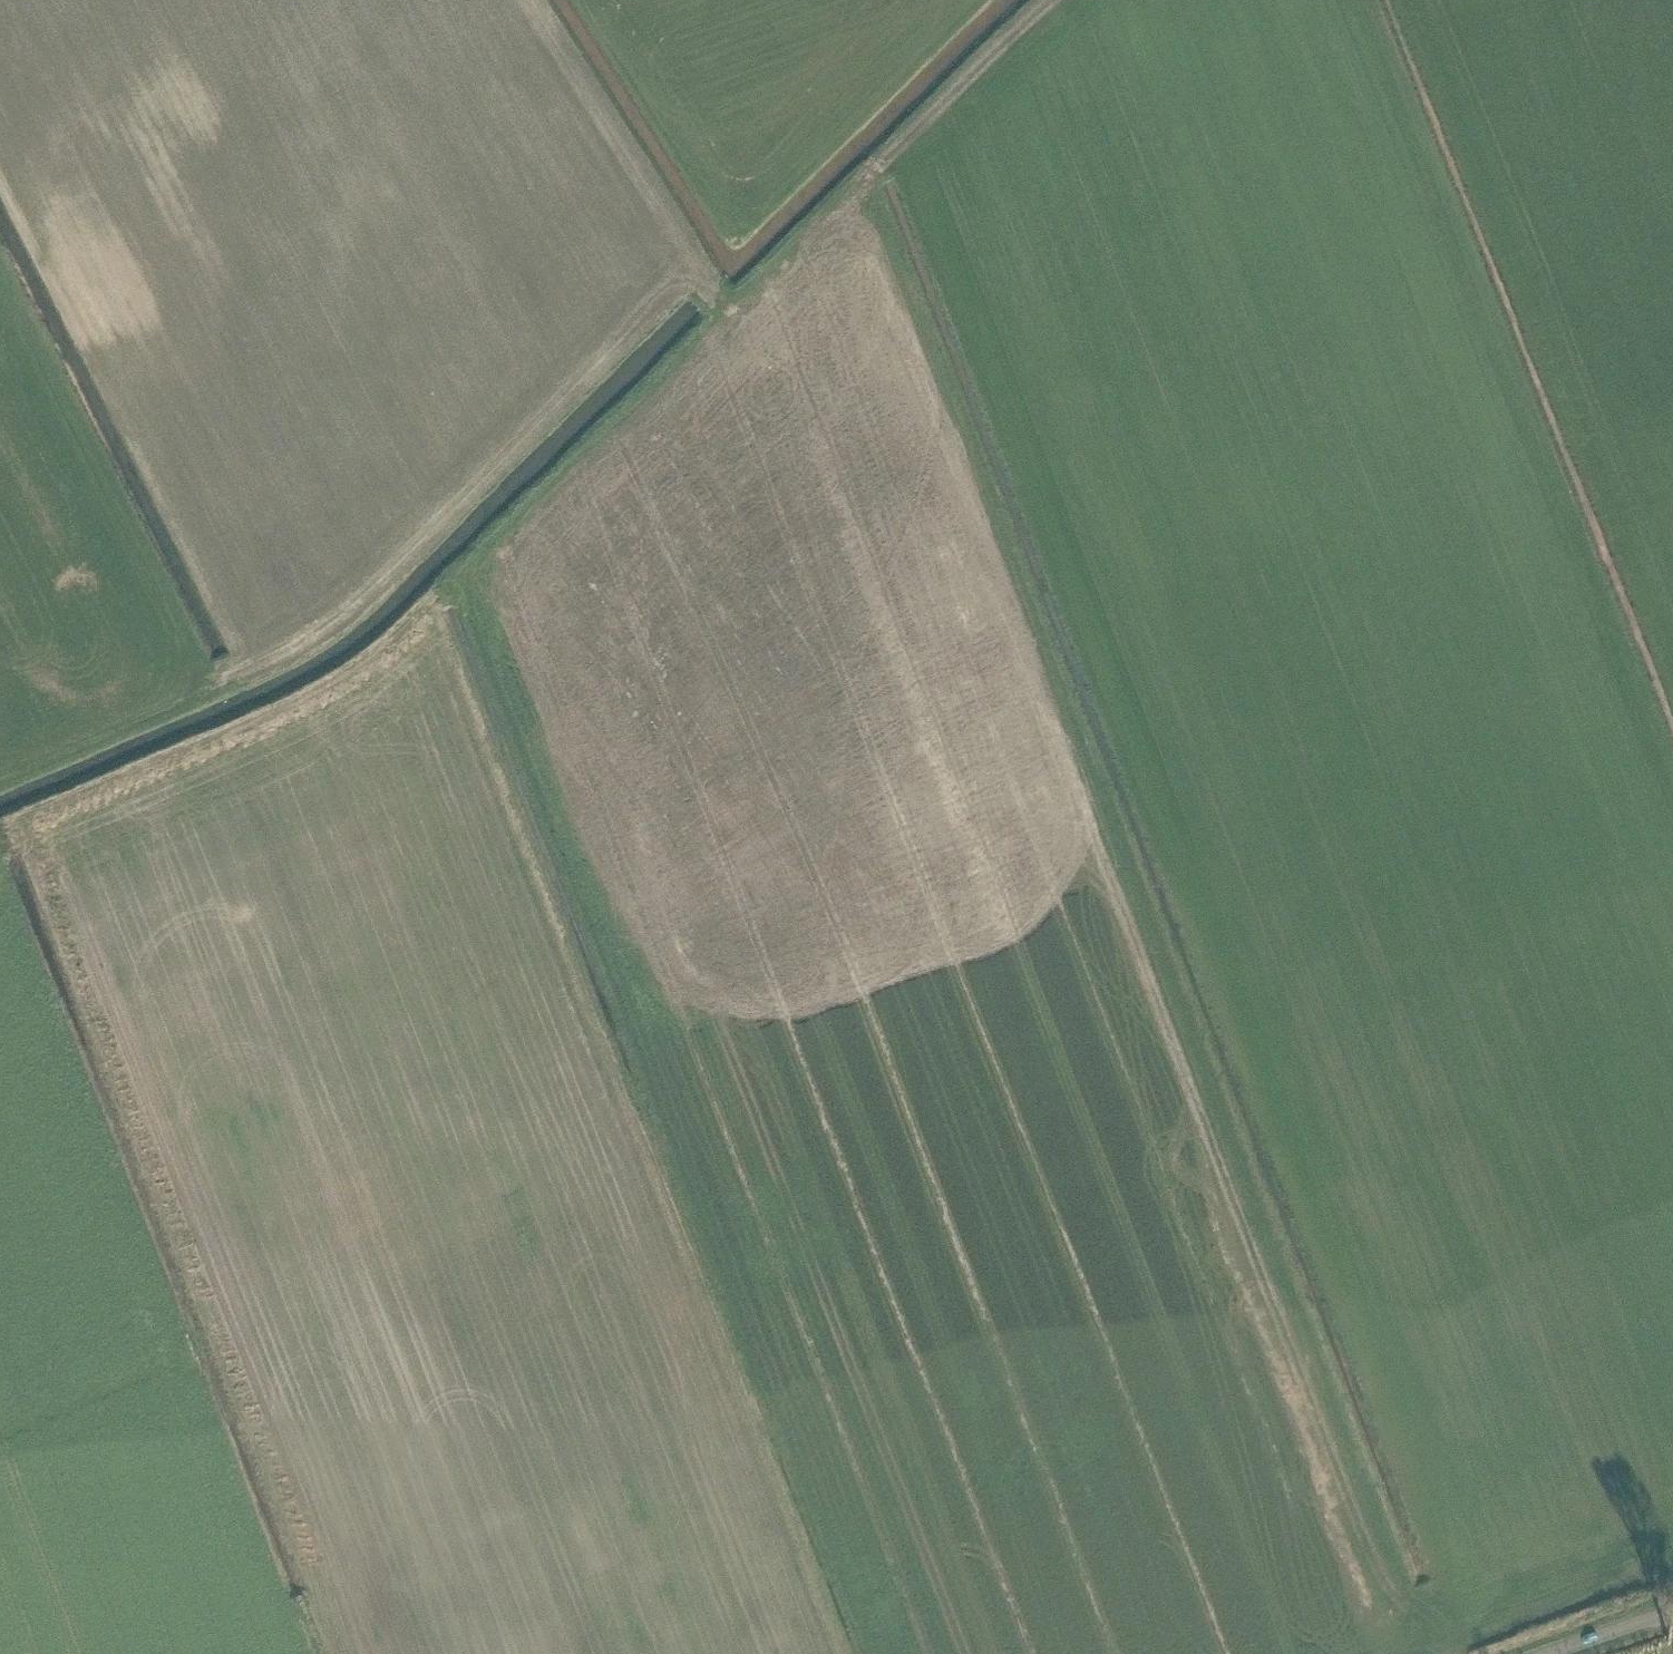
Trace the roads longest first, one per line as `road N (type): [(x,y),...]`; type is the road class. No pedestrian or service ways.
road 1 (unclassified): [(1559,1653),(1672,1613)]

